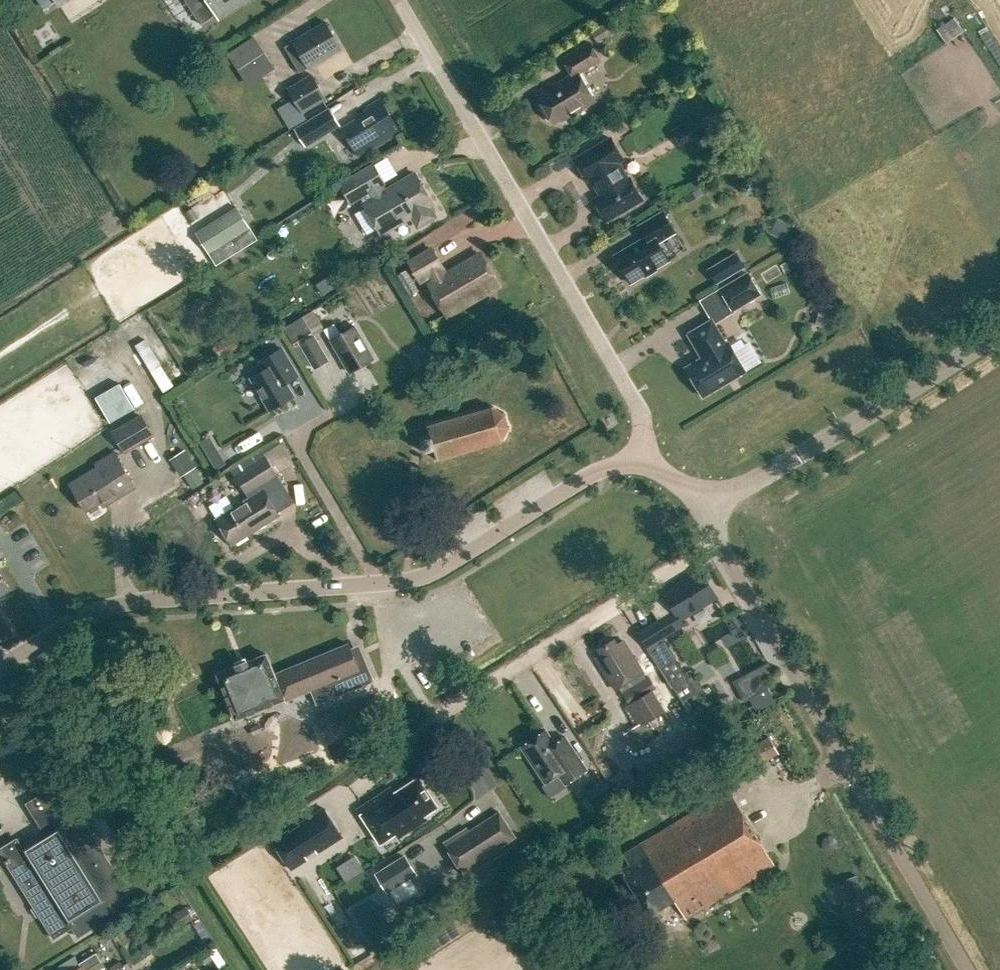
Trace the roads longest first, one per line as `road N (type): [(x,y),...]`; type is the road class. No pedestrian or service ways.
road 1 (unclassified): [(0,672),(109,607),(417,579),(602,468),(647,450)]
road 2 (unclassified): [(647,450),(629,390),(400,0)]
road 3 (unclassified): [(968,969),(717,537)]
road 4 (residential): [(717,537),(454,704),(360,786)]
road 5 (unclassified): [(703,511),(999,325)]

